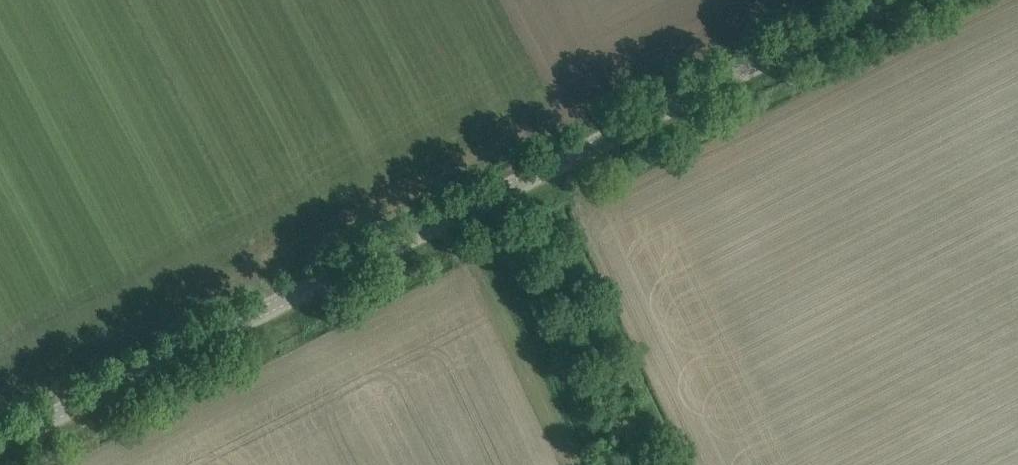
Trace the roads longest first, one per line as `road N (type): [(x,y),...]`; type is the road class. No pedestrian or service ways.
road 1 (unclassified): [(0,441),(882,0)]

